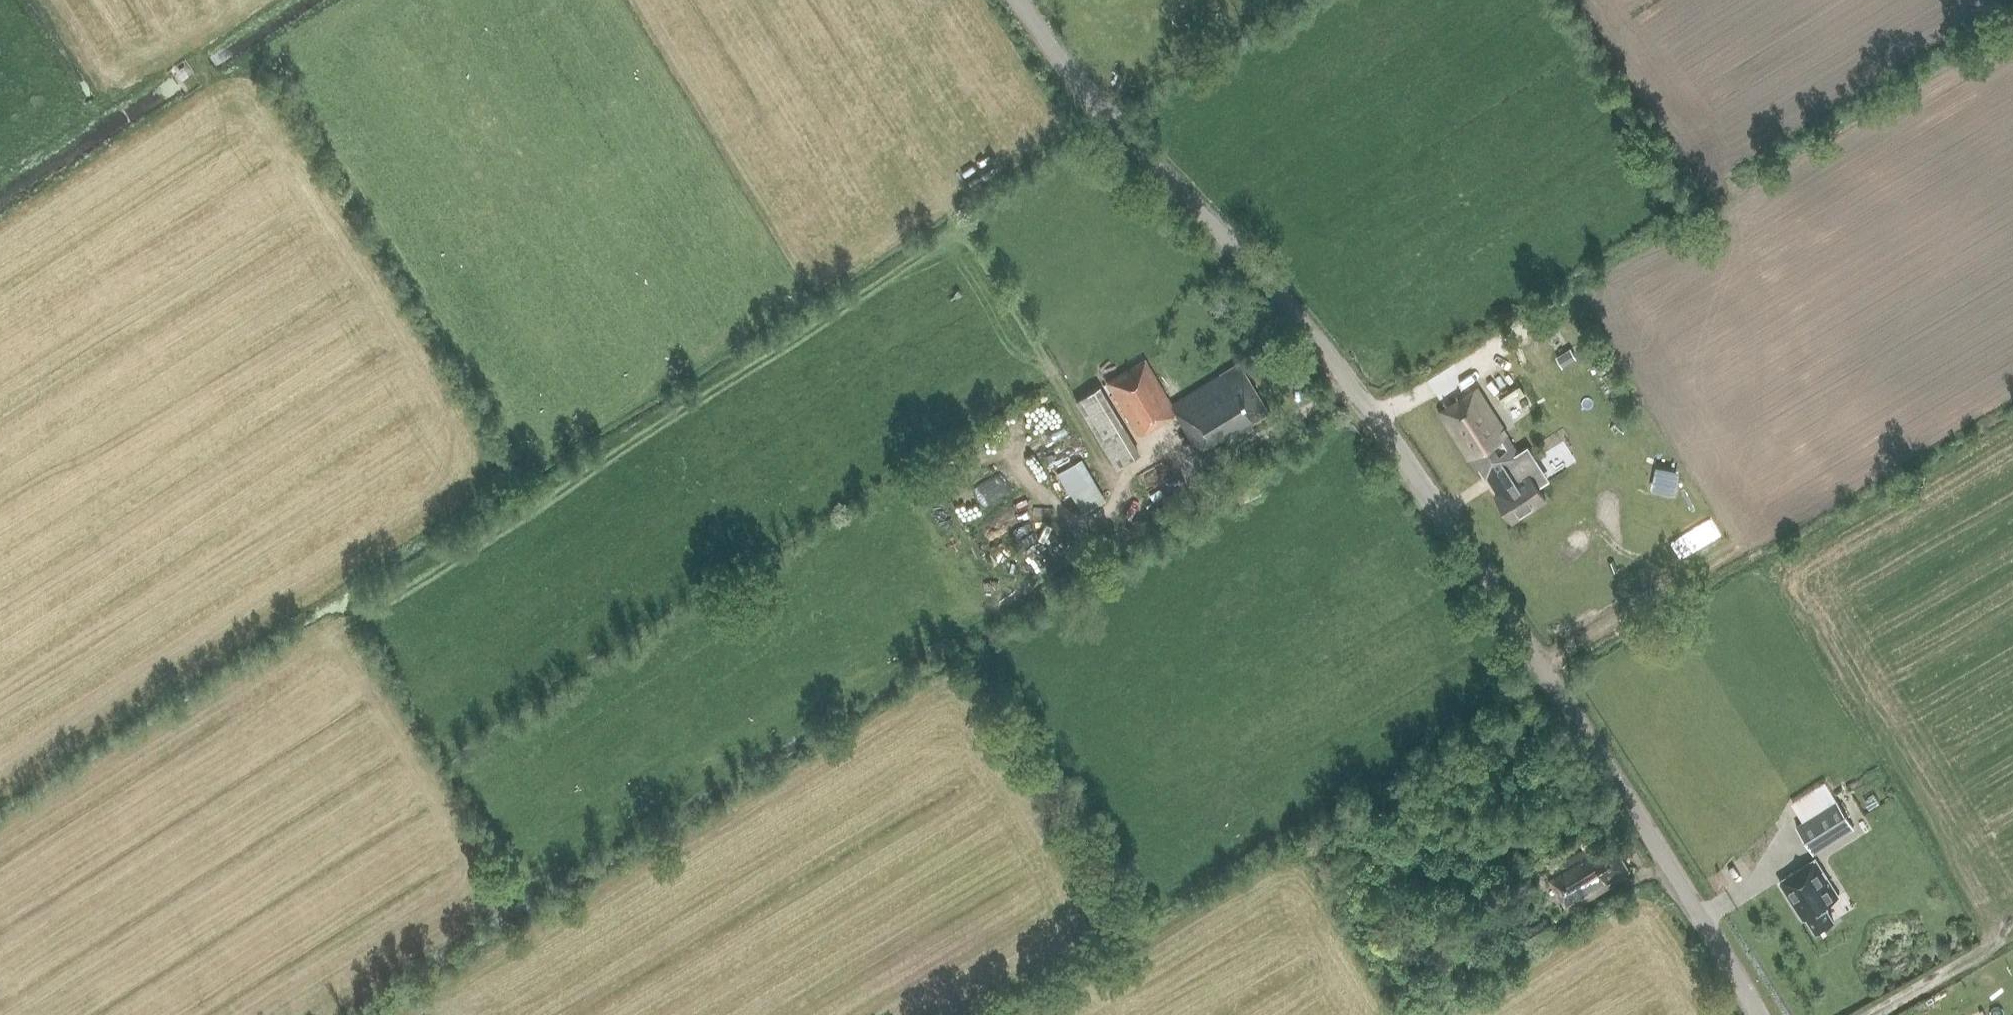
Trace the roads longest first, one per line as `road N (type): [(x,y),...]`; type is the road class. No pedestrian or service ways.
road 1 (unclassified): [(1758,1014),(1563,686),(1376,414)]
road 2 (unclassified): [(1376,414),(1072,68),(1026,0)]
road 3 (unclassified): [(1376,414),(1575,292)]

